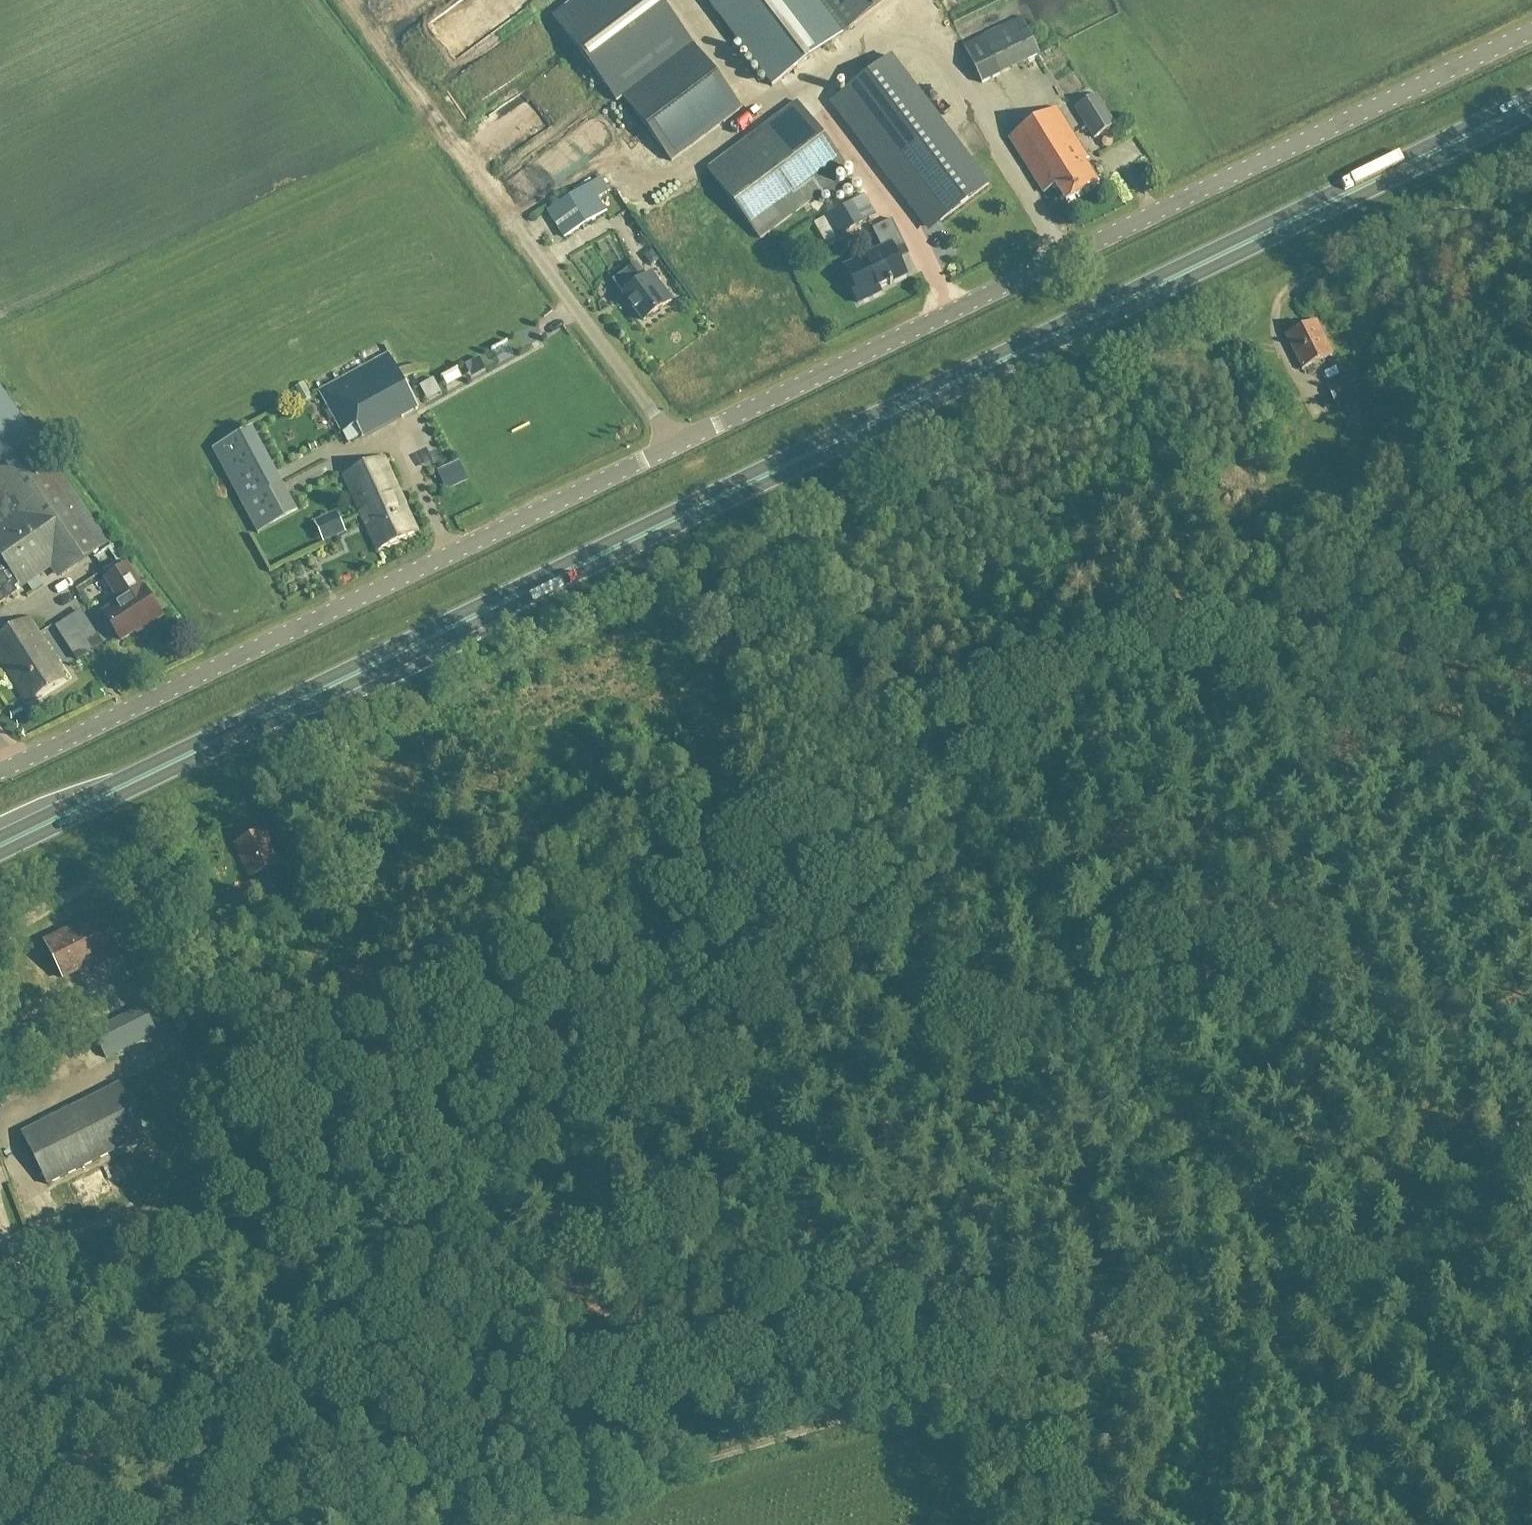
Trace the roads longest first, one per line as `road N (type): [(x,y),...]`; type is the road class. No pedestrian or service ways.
road 1 (trunk): [(0,846),(1531,105)]
road 2 (unclassified): [(679,449),(1531,30)]
road 3 (track): [(1303,1284),(751,543)]
road 4 (track): [(490,1524),(1303,1284)]
road 5 (unclassified): [(0,772),(679,449)]
road 6 (unclassified): [(679,449),(455,145)]
road 7 (track): [(1480,1524),(1303,1284)]
road 8 (track): [(455,145),(348,0)]
road 9 (unclassified): [(49,1367),(105,1524)]
road 10 (track): [(1402,1238),(1531,1175)]

